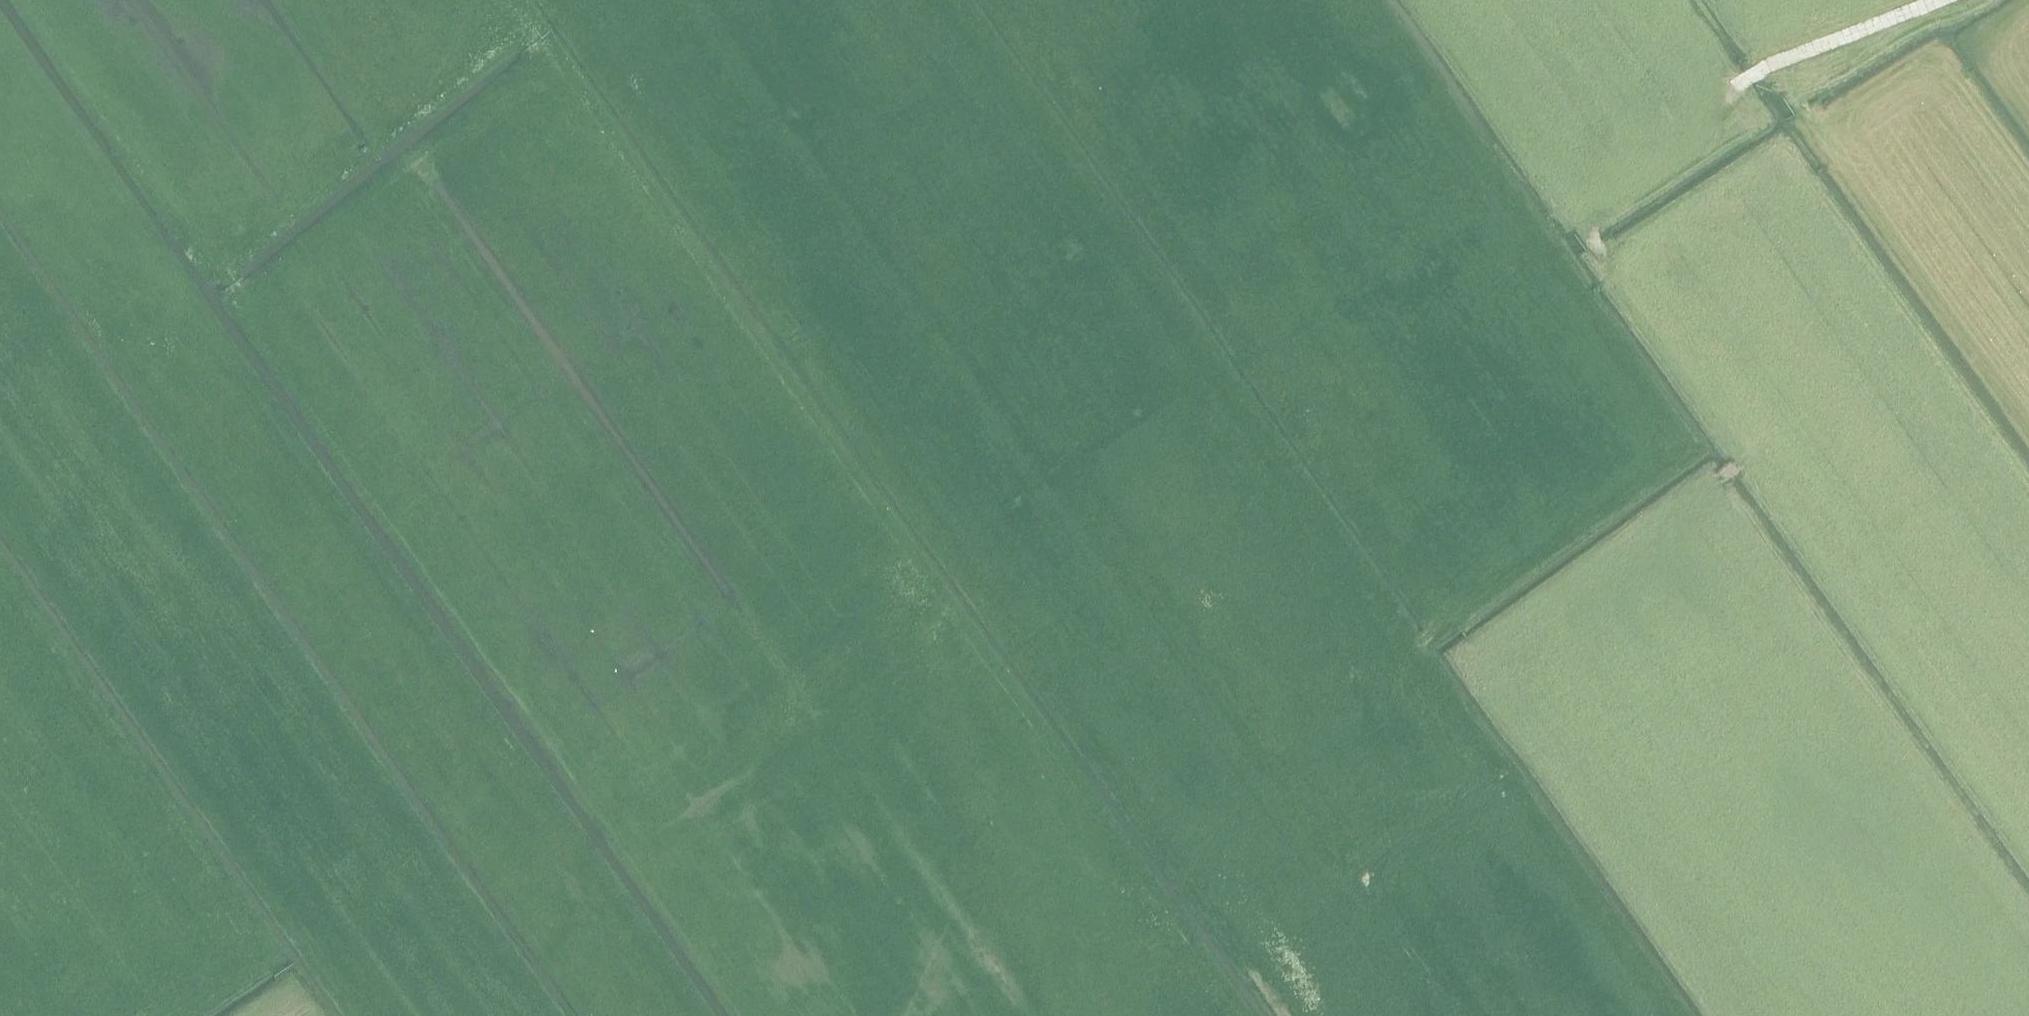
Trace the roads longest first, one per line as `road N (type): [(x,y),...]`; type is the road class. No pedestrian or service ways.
road 1 (track): [(1936,0),(1734,88)]

